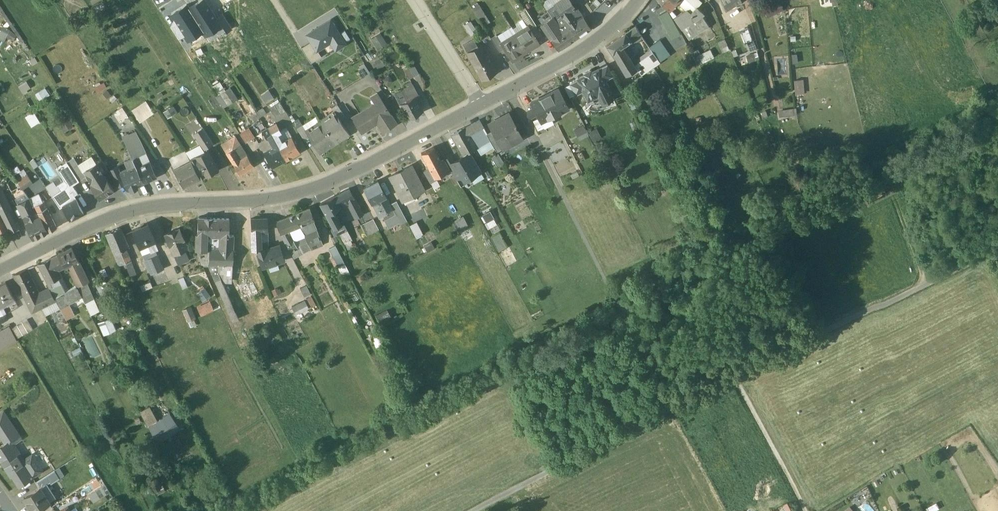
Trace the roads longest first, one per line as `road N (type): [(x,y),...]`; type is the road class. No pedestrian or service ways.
road 1 (residential): [(0,275),(103,226),(164,211),(279,205),(334,188),(592,52),(642,0)]
road 2 (track): [(487,510),(989,257)]
road 3 (track): [(673,414),(511,95)]
road 4 (track): [(733,382),(803,510)]

